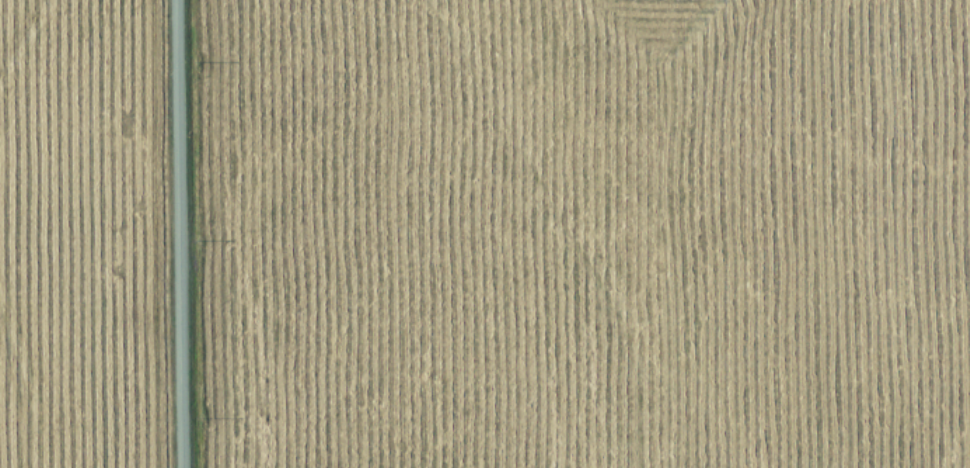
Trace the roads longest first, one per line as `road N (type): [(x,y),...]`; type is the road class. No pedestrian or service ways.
road 1 (residential): [(183,467),(177,0)]

